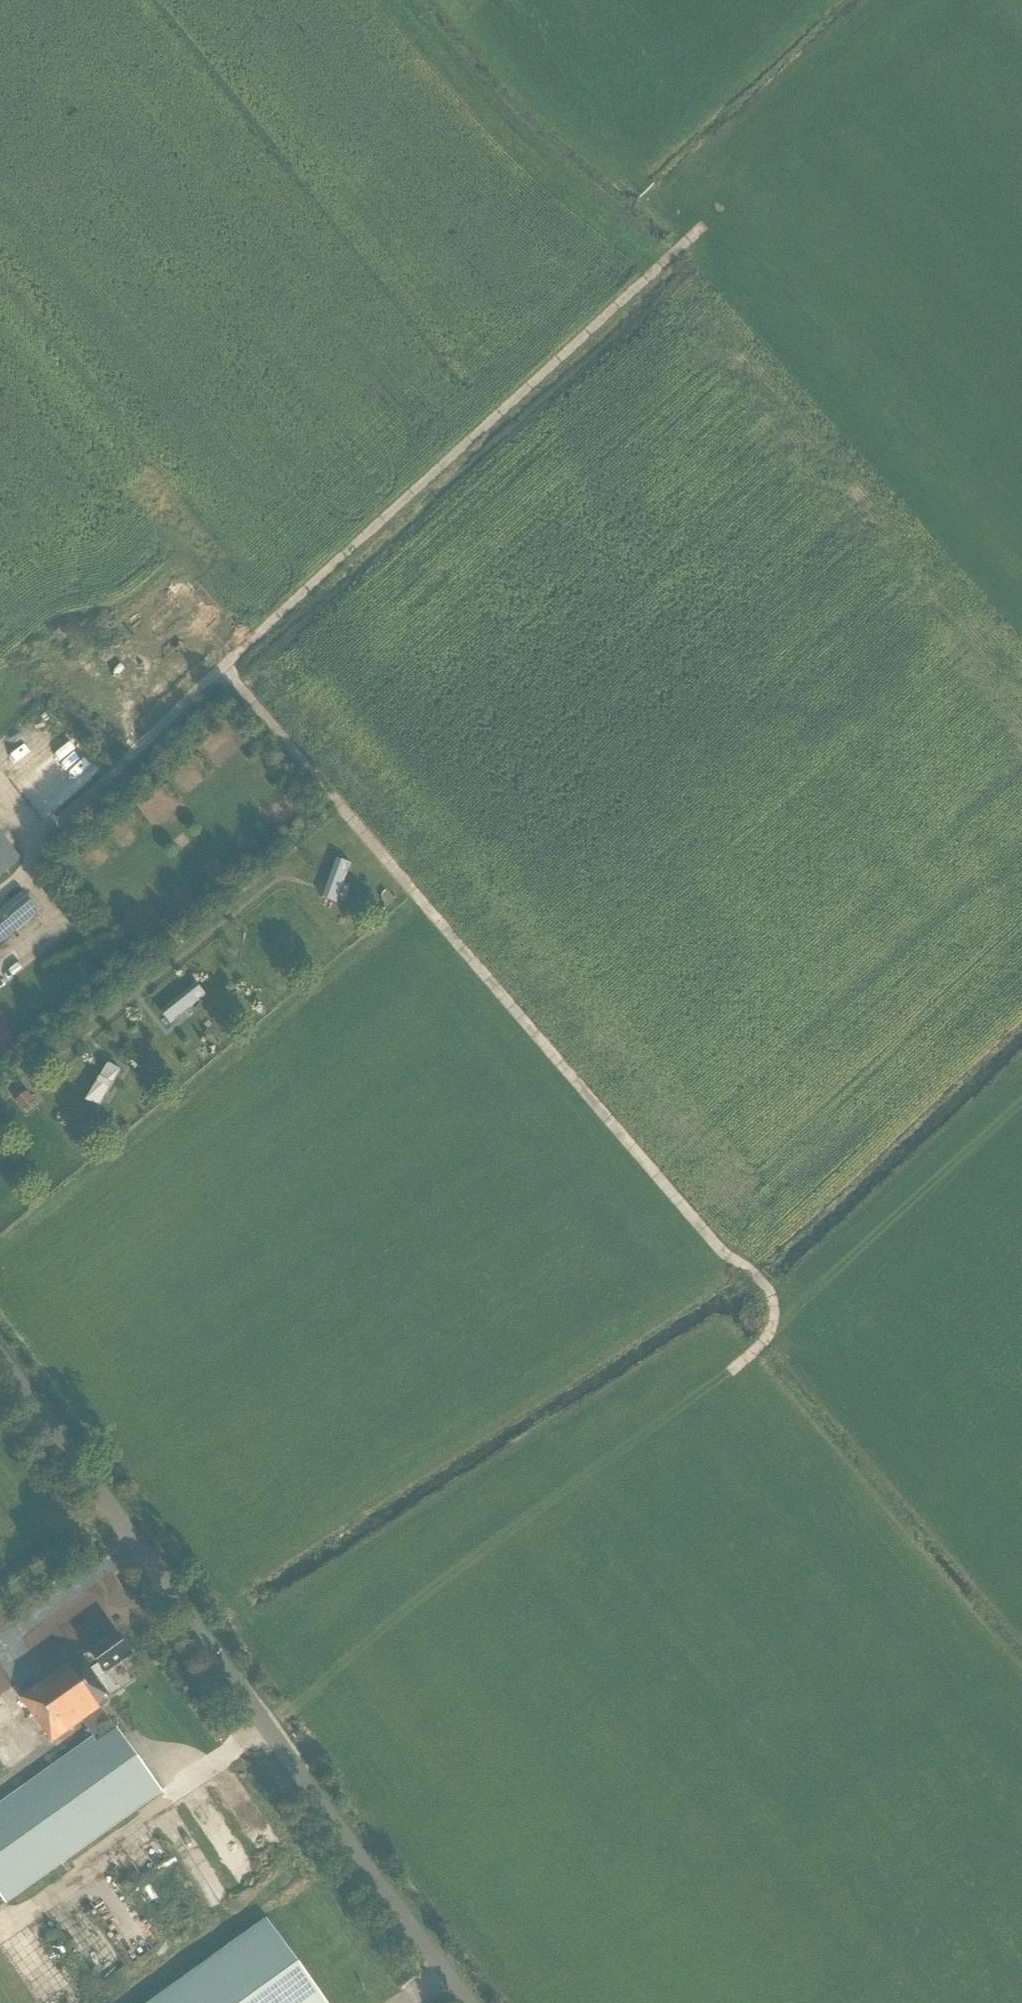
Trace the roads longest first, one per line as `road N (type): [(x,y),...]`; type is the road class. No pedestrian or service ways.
road 1 (track): [(221,674),(723,1259),(757,1275),(771,1294),(776,1321),(732,1370)]
road 2 (unclassified): [(0,1369),(469,2002)]
road 3 (track): [(232,664),(705,228)]
road 4 (track): [(265,1728),(95,1857),(90,1876),(7,1933),(0,1923)]

